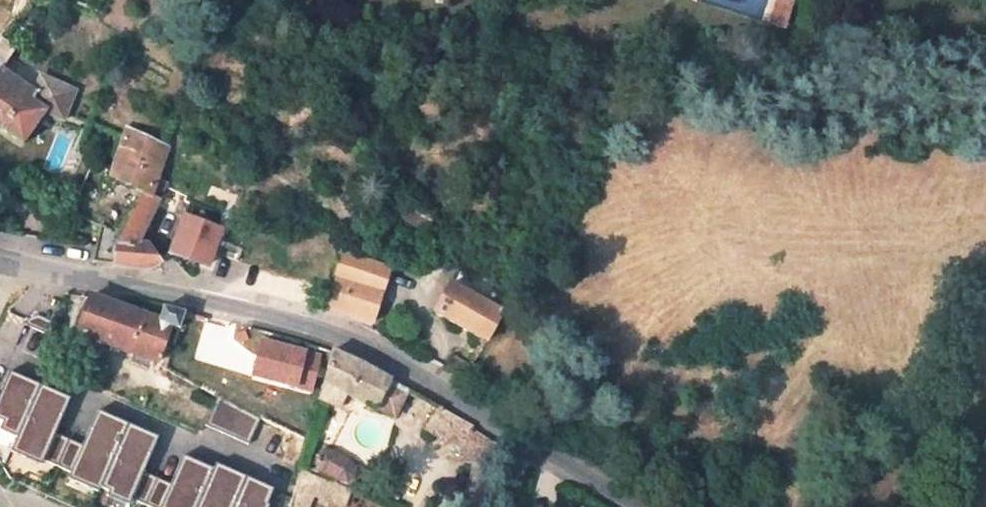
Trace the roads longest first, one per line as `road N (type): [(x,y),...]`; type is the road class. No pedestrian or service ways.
road 1 (residential): [(0,260),(301,322),(359,344),(644,506)]

